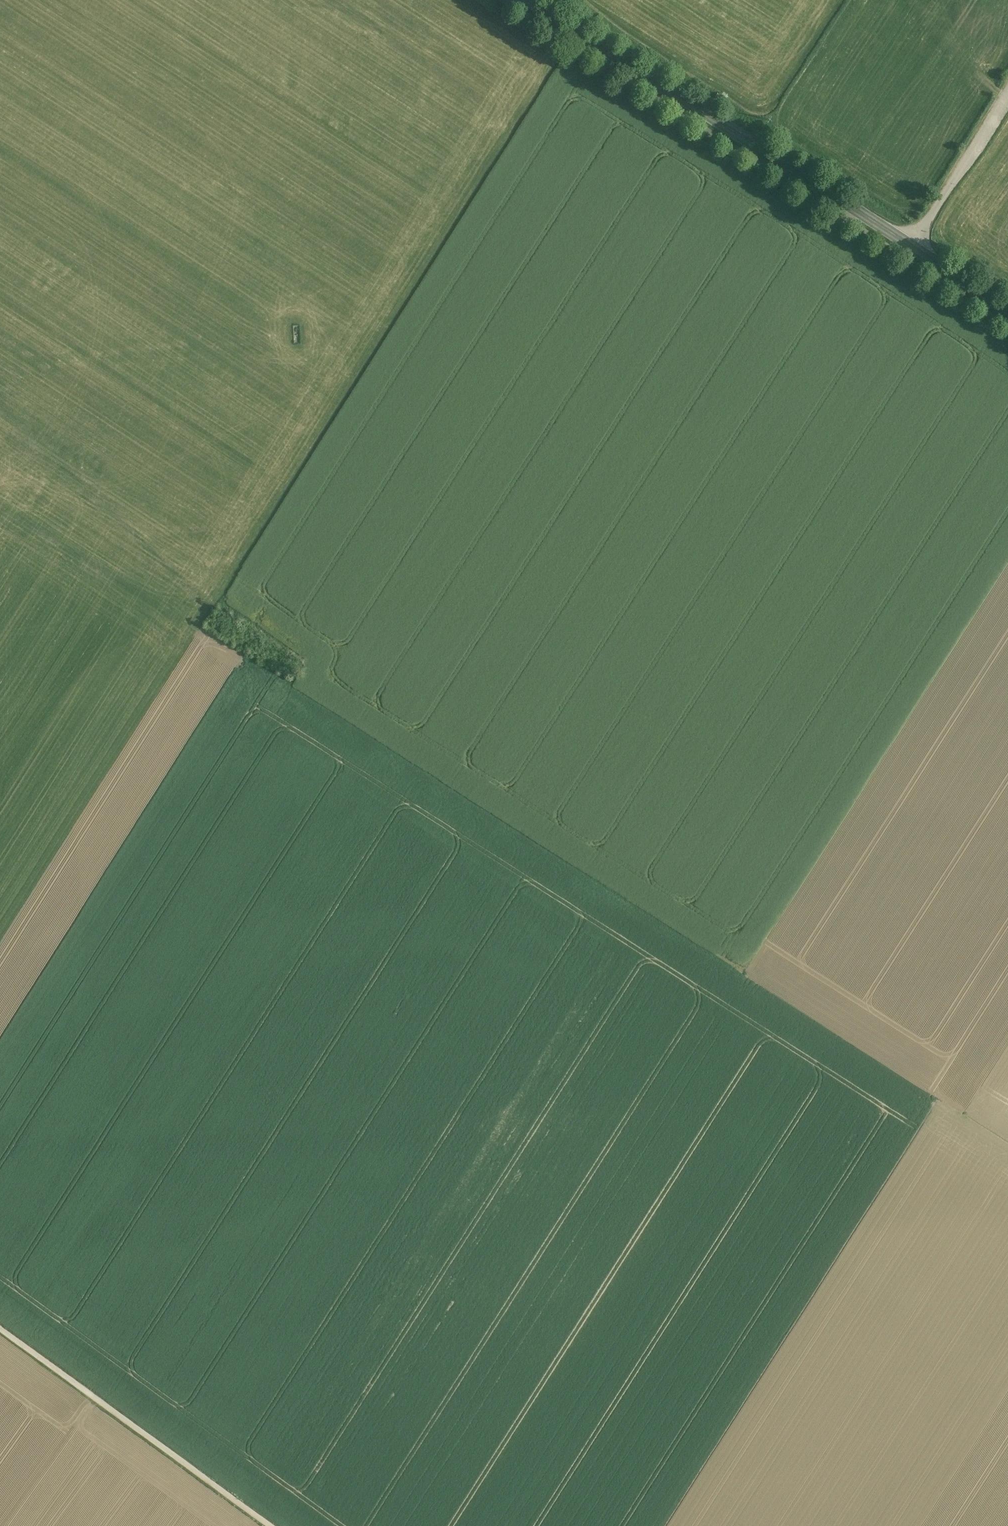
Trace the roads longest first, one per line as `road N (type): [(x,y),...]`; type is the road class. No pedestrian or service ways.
road 1 (secondary): [(1007,309),(528,0)]
road 2 (unclassified): [(0,1329),(270,1525)]

